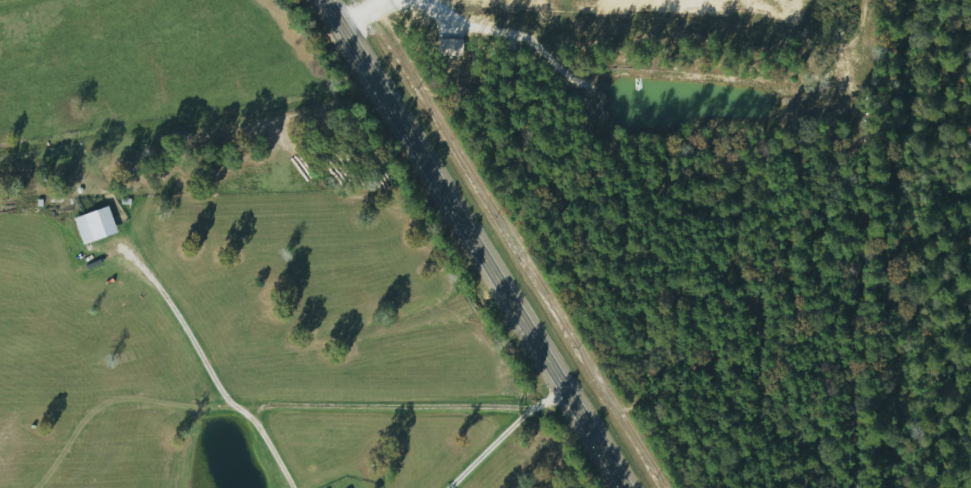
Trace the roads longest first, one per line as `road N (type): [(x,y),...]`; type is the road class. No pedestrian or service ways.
road 1 (primary): [(623,487),(315,0)]

